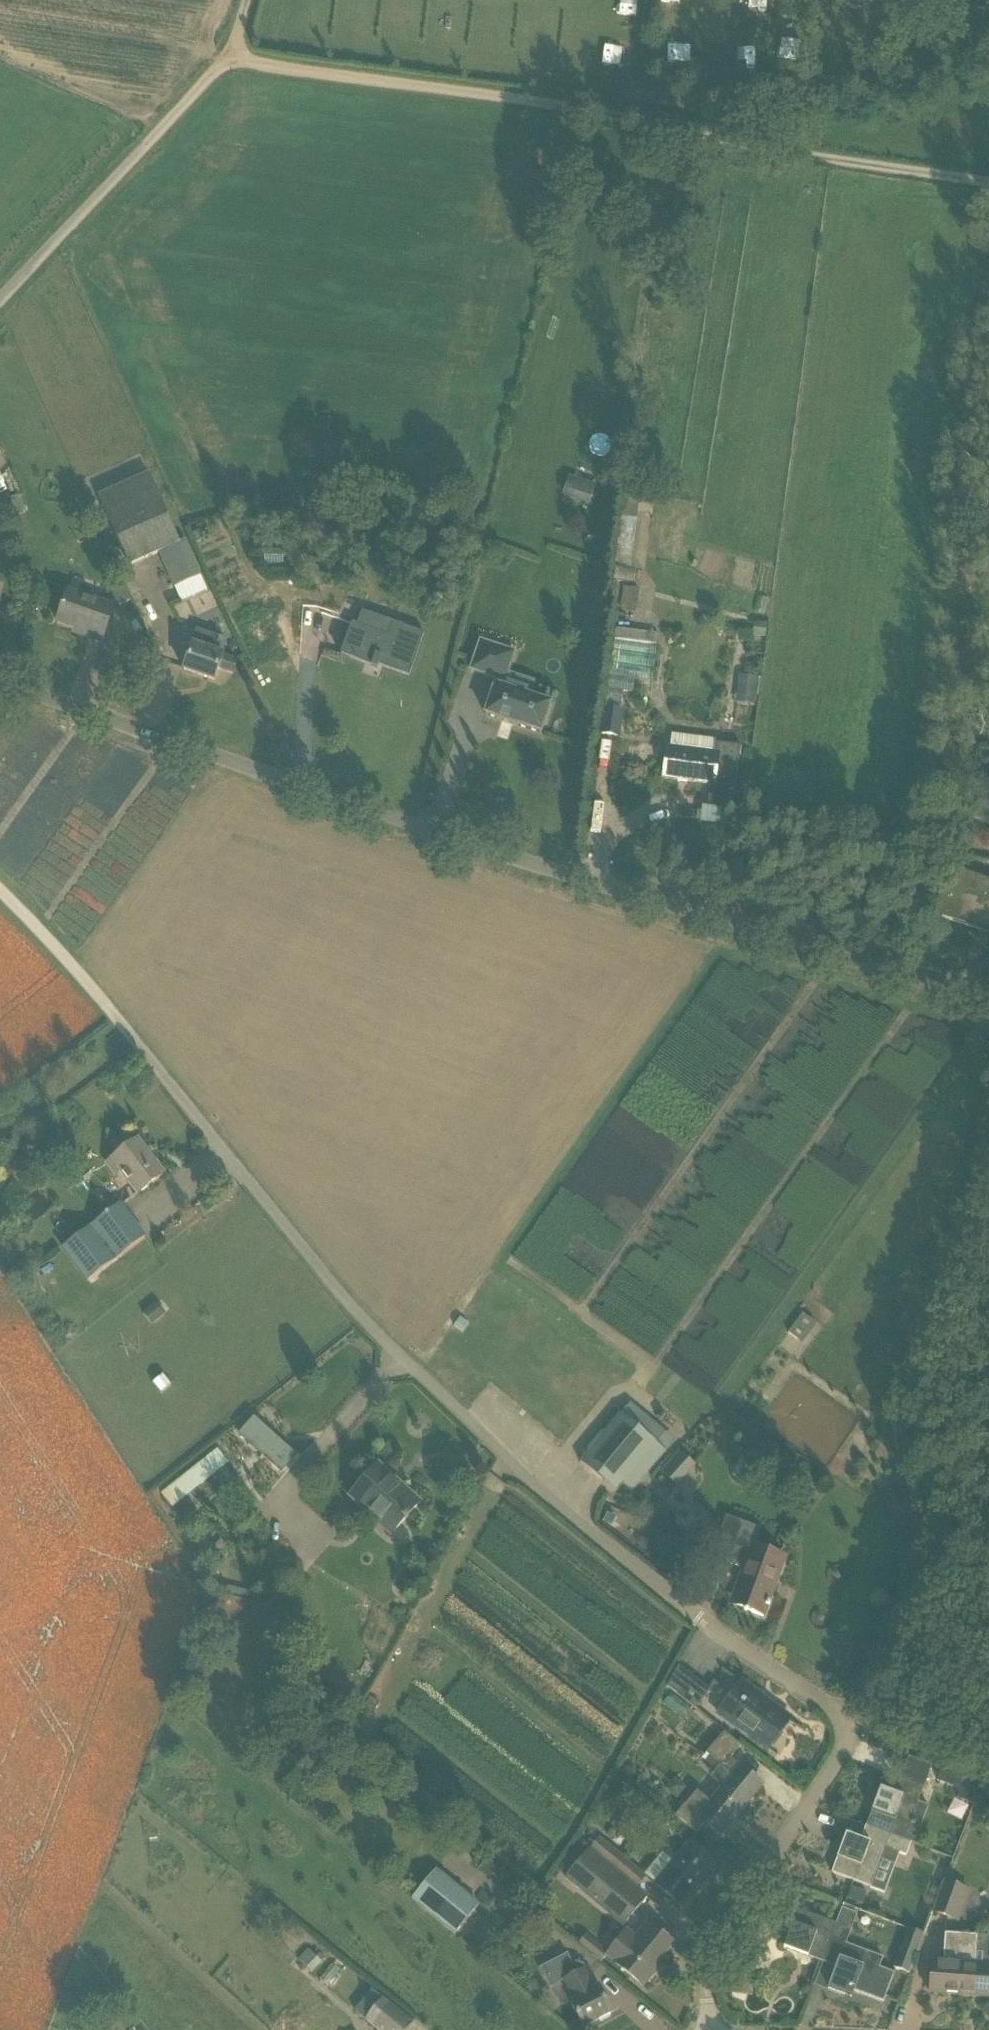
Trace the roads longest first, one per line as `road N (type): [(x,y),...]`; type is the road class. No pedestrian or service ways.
road 1 (unclassified): [(710,2029),(718,1951),(737,1910),(860,1718),(802,1692),(723,1639),(463,1424),(390,1353),(125,1031)]
road 2 (track): [(988,186),(535,102),(229,60),(0,307)]
road 3 (unclassified): [(988,1006),(0,683)]
road 4 (track): [(860,1718),(906,1624),(913,1591),(907,1375),(988,1158)]
road 5 (track): [(125,1031),(0,878)]

